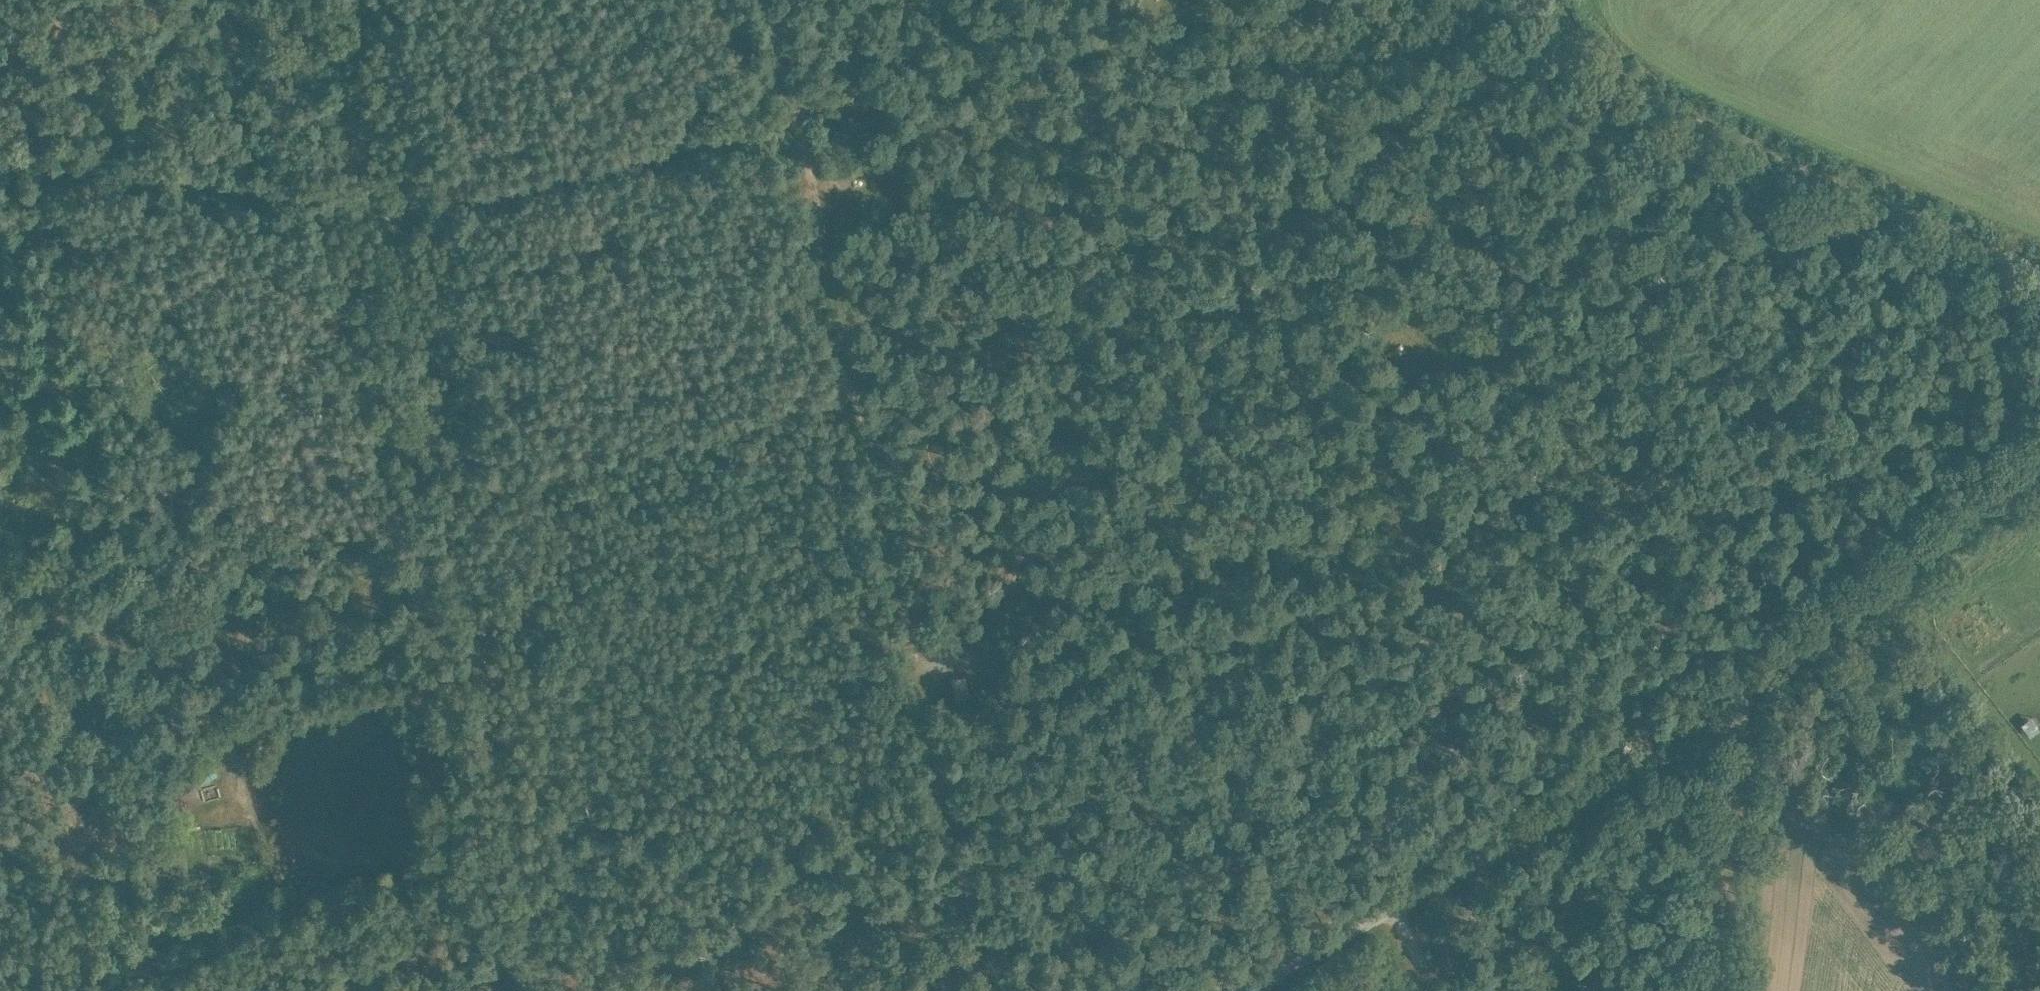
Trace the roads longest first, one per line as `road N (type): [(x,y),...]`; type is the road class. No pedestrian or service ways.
road 1 (track): [(991,990),(792,119)]
road 2 (track): [(373,202),(434,432),(540,990)]
road 3 (track): [(1248,990),(1733,702)]
road 4 (track): [(792,119),(1285,0)]
road 5 (track): [(373,202),(792,119)]
road 6 (track): [(2039,438),(1733,702)]
road 7 (track): [(0,156),(193,187),(373,202)]
road 8 (track): [(1567,0),(1638,69),(1851,175)]
road 9 (track): [(1851,175),(2039,262)]
road 10 (track): [(342,0),(373,202)]
road 11 (track): [(792,119),(769,15),(773,0)]

